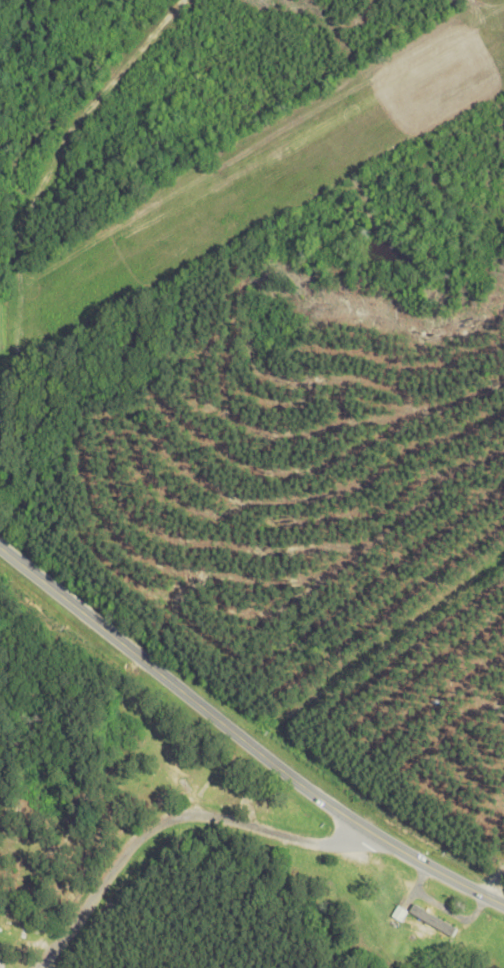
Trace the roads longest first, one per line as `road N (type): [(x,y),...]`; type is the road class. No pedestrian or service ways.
road 1 (tertiary): [(0,543),(362,826),(503,901)]
road 2 (residential): [(362,826),(342,842),(183,815),(142,835)]
road 3 (residential): [(142,835),(40,967)]

